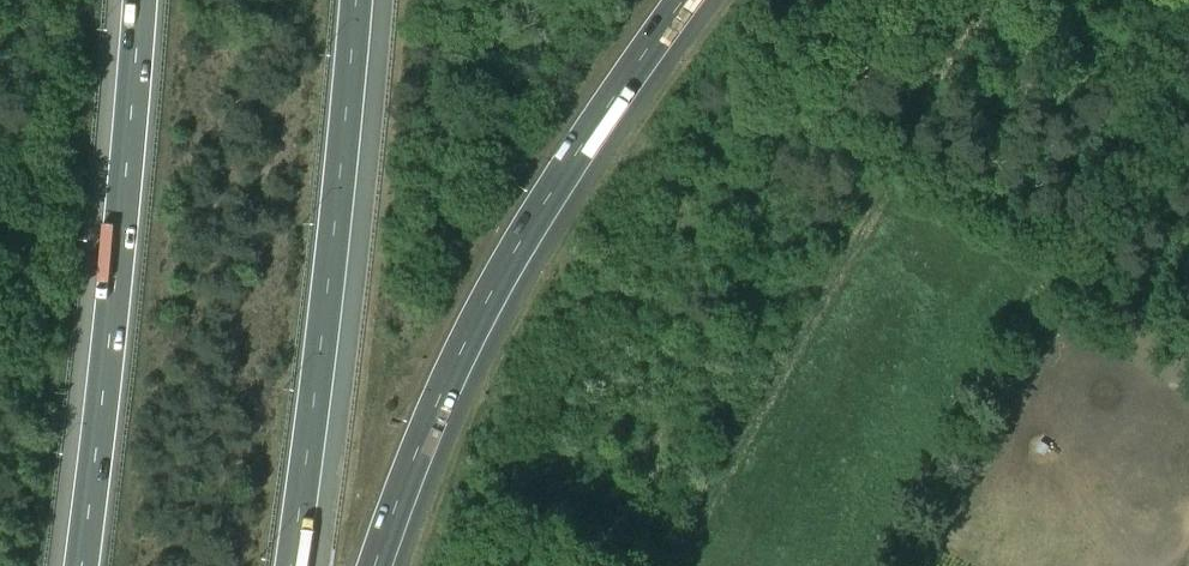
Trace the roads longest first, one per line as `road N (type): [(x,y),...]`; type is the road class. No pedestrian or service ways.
road 1 (motorway): [(379,565),(431,427),(503,279),(691,0)]
road 2 (track): [(1188,13),(877,565)]
road 3 (motorway): [(298,565),(362,0)]
road 4 (motorway): [(138,0),(80,565)]

